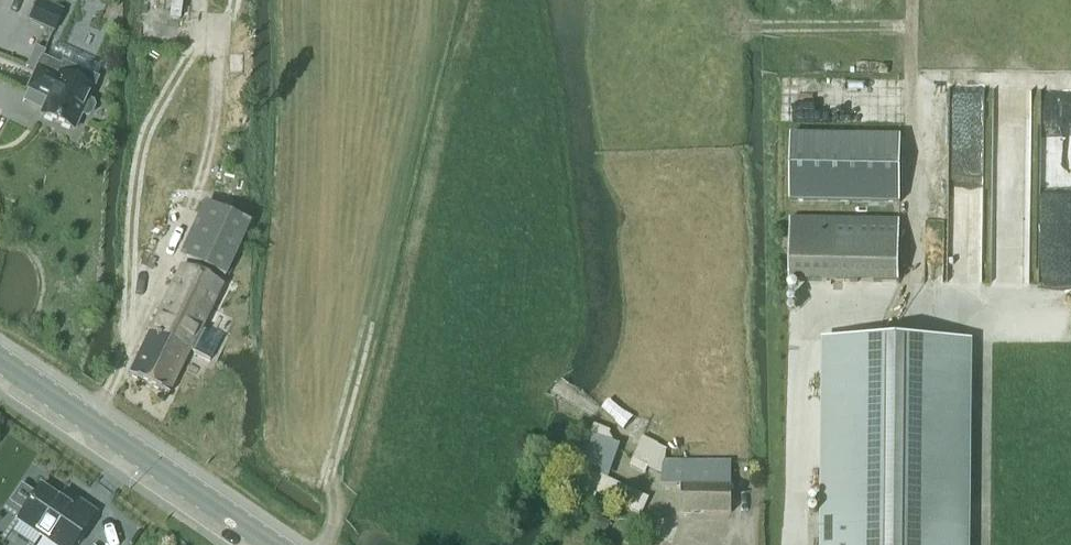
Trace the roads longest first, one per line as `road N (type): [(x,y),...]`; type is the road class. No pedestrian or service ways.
road 1 (track): [(793,544),(809,498),(821,317),(906,296),(909,133),(923,0)]
road 2 (secondary): [(271,544),(0,361)]

